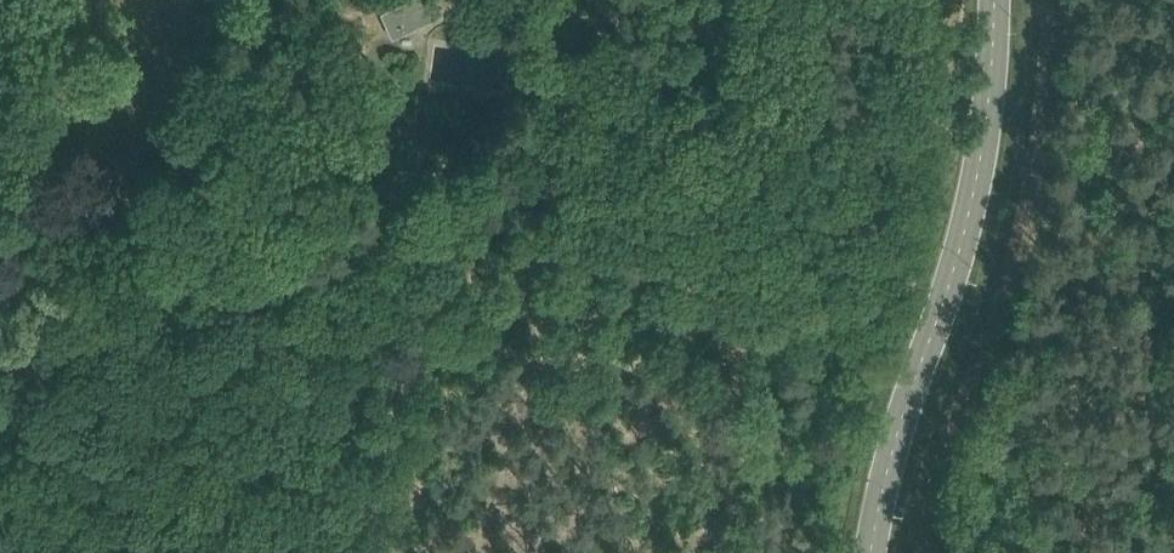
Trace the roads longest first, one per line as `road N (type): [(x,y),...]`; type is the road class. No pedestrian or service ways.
road 1 (tertiary): [(873,552),(881,500),(970,211),(992,72),(994,0)]

